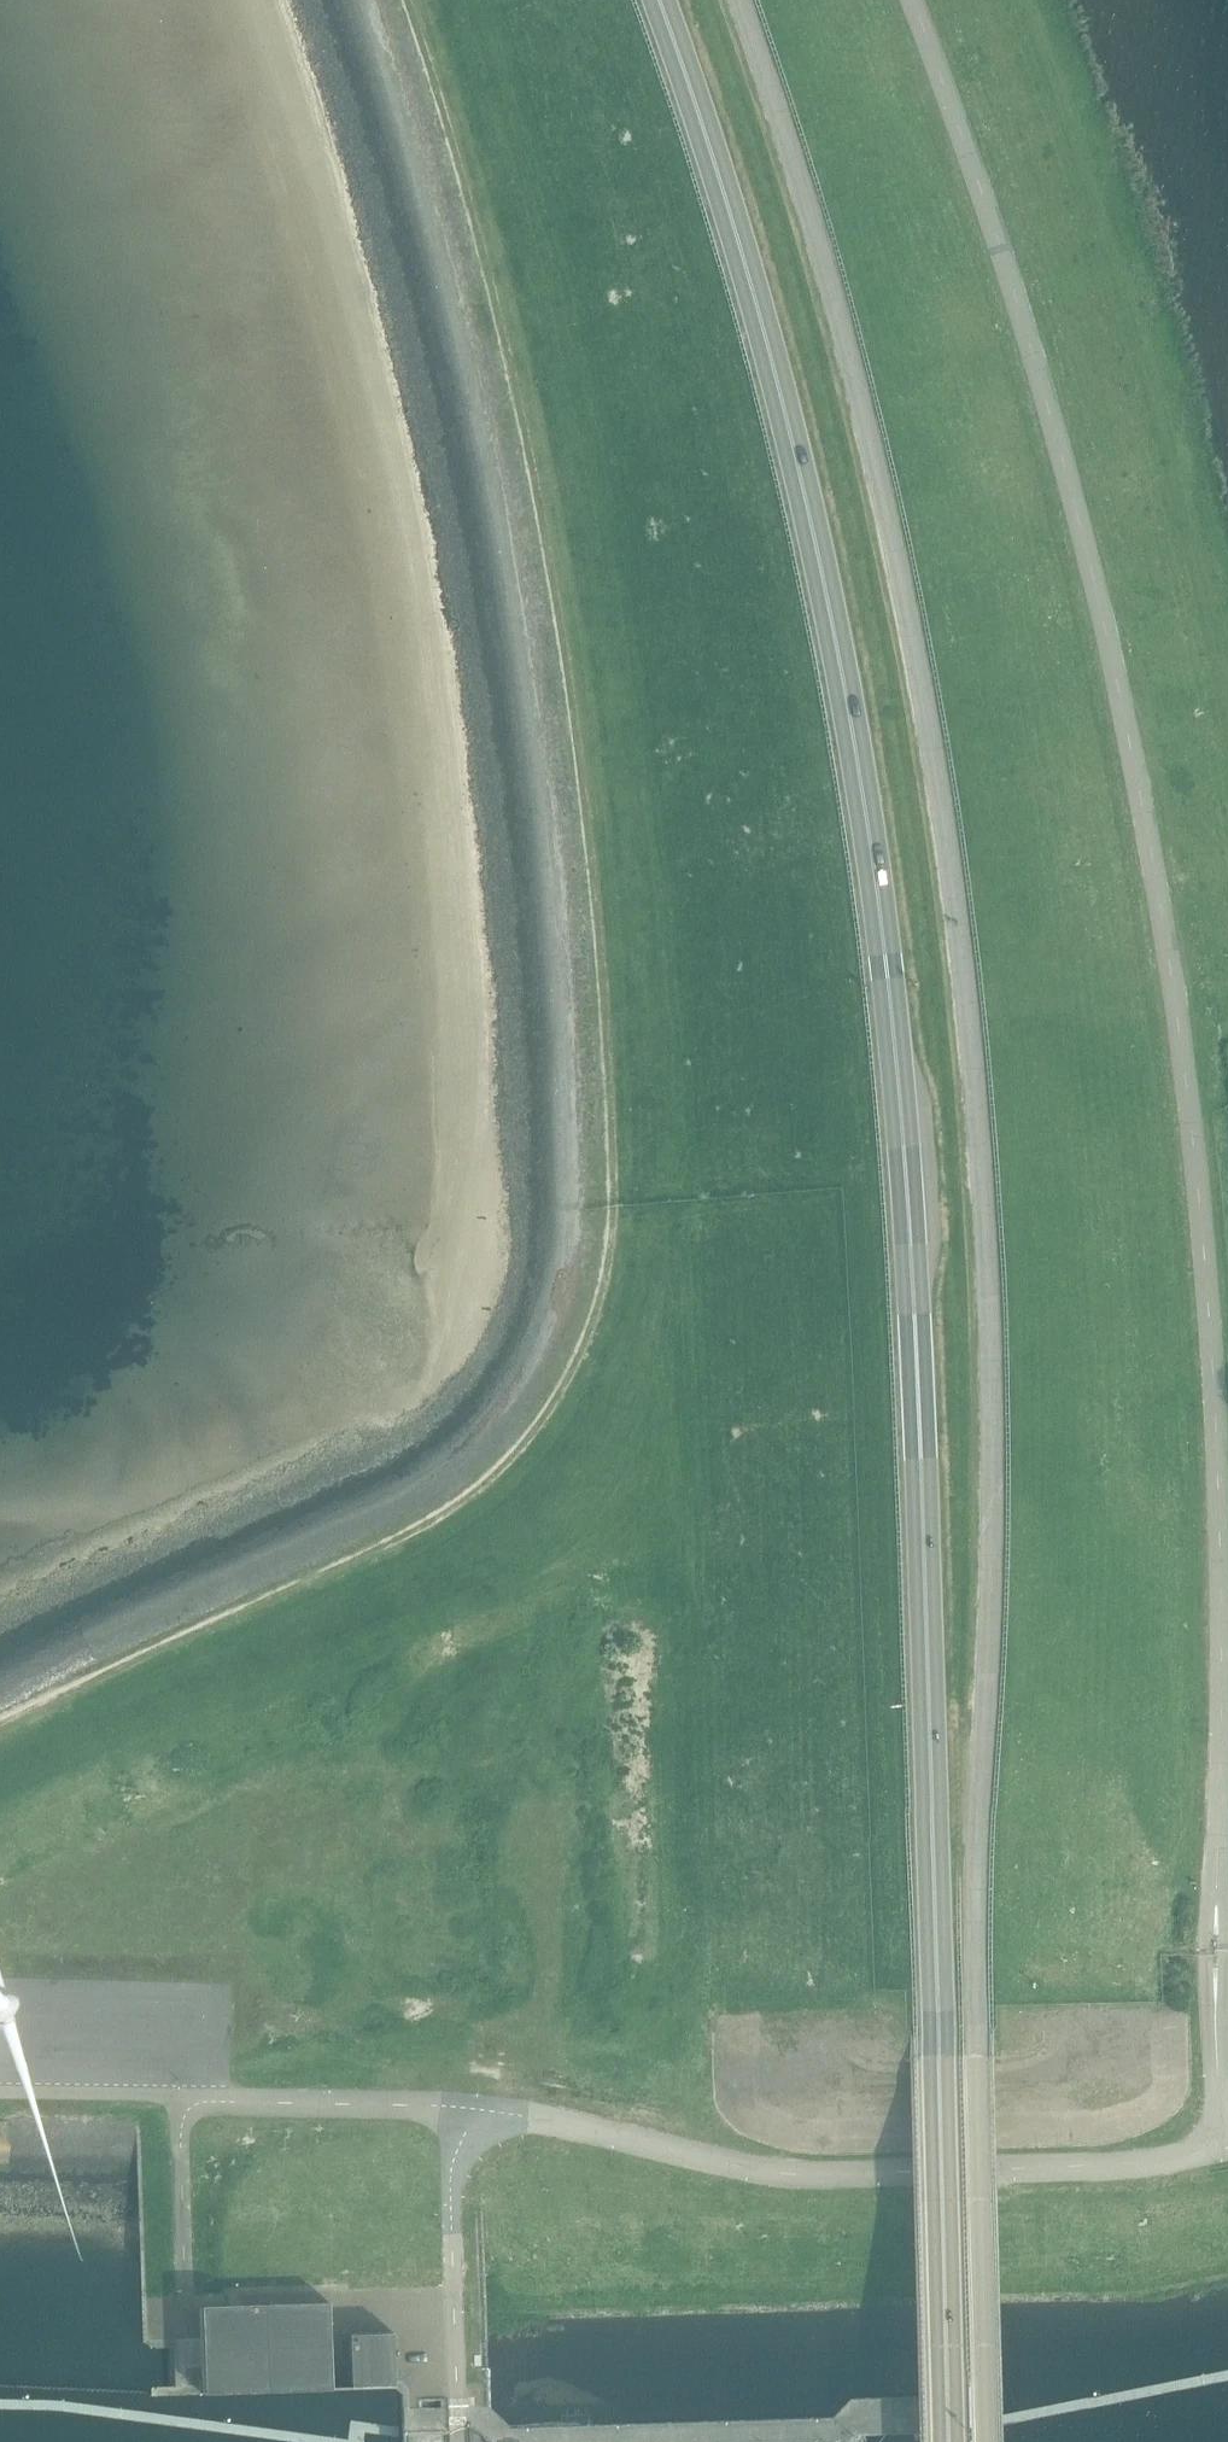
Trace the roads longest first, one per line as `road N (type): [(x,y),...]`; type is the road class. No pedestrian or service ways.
road 1 (primary): [(952,2441),(905,1180),(873,856),(840,663),(761,323),(659,0)]
road 2 (unclassified): [(990,2441),(974,1919),(992,1537),(989,1304),(974,1067),(935,762),(901,577),(819,250),(738,0)]

